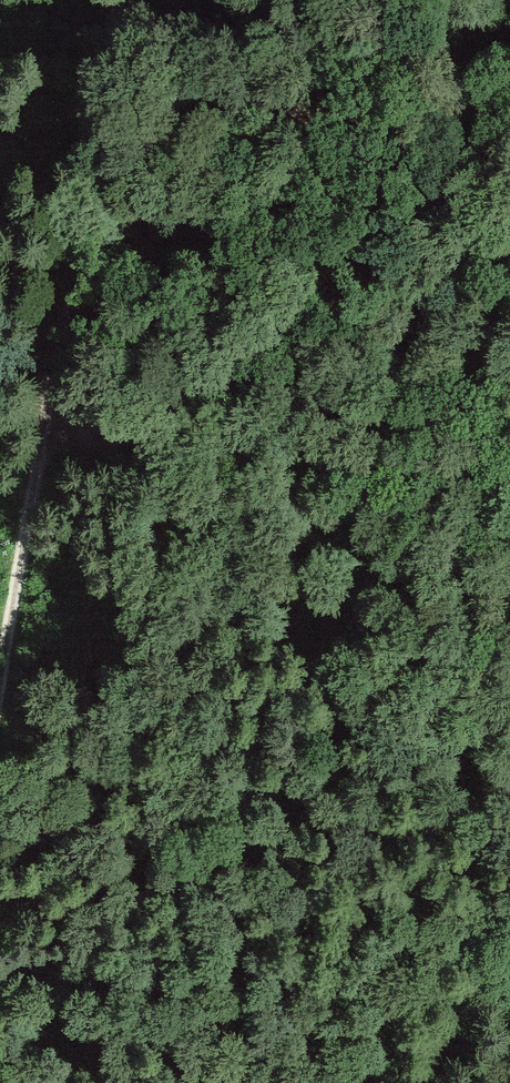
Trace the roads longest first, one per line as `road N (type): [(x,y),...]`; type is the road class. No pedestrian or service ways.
road 1 (track): [(126,0),(0,754)]
road 2 (track): [(509,737),(342,530),(169,399),(85,233)]

